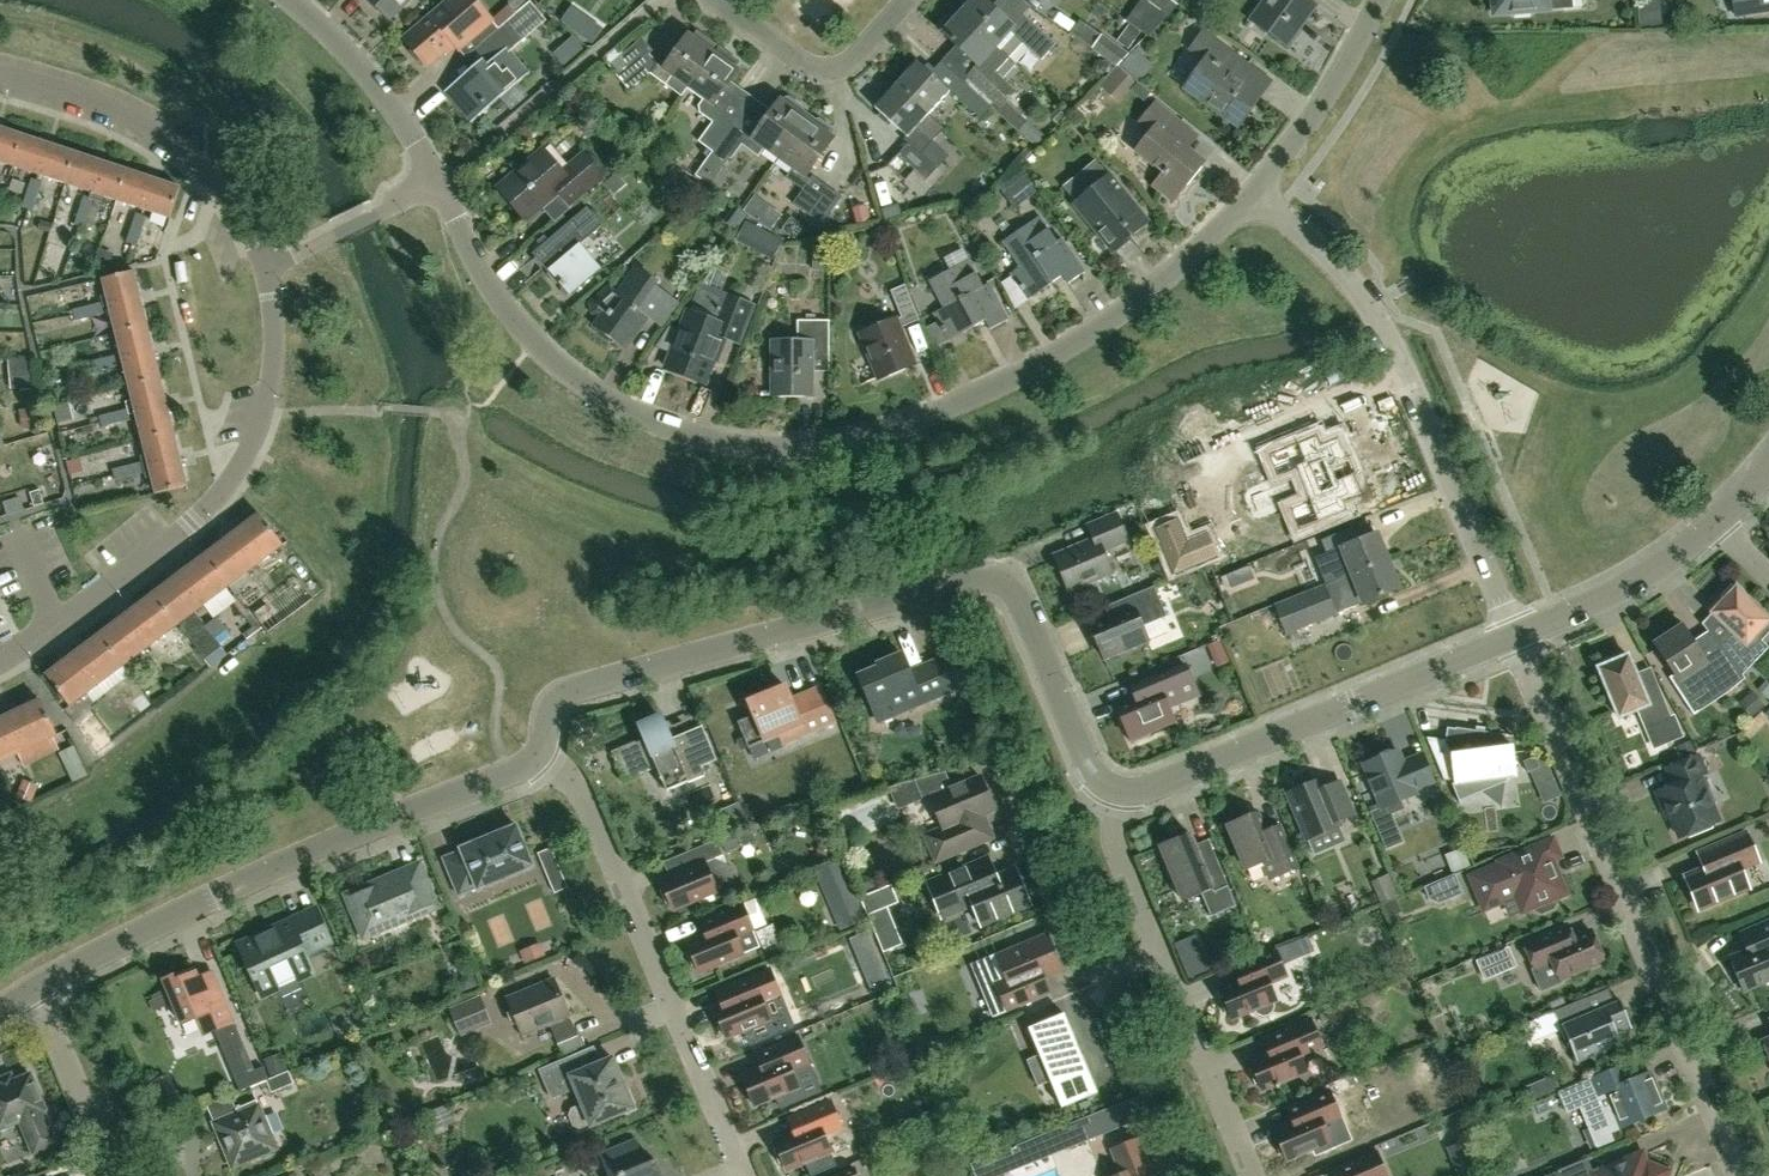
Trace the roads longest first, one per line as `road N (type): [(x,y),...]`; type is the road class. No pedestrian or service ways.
road 1 (residential): [(1259,194),(1181,266),(1097,328),(902,428),(800,451),(663,425),(585,379),(530,326),(440,182)]
road 2 (residential): [(543,758),(558,708),(575,695),(981,581),(1005,581),(1024,594),(1098,773),(1114,790)]
road 3 (residential): [(1743,1175),(1518,637)]
road 4 (residential): [(37,991),(222,896),(543,758)]
road 5 (residential): [(1518,637),(1399,352),(1355,279),(1259,194)]
road 6 (residential): [(748,1175),(585,787),(543,758)]
road 7 (residential): [(1114,790),(1141,794),(1518,637)]
road 8 (residential): [(1250,1175),(1114,843),(1106,806),(1114,790)]
road 9 (residential): [(0,74),(141,123),(200,164),(270,256)]
road 10 (residential): [(270,256),(275,373),(268,413),(238,471),(191,526)]
road 11 (residential): [(440,182),(363,62),(292,0)]
road 12 (residential): [(0,662),(62,627),(191,526)]
road 13 (residential): [(1518,637),(1653,575),(1721,524)]
road 14 (residential): [(1383,0),(1325,103),(1259,194)]
road 15 (residential): [(119,1175),(37,991)]
road 16 (residential): [(270,256),(440,182)]
road 17 (residential): [(836,83),(721,0)]

